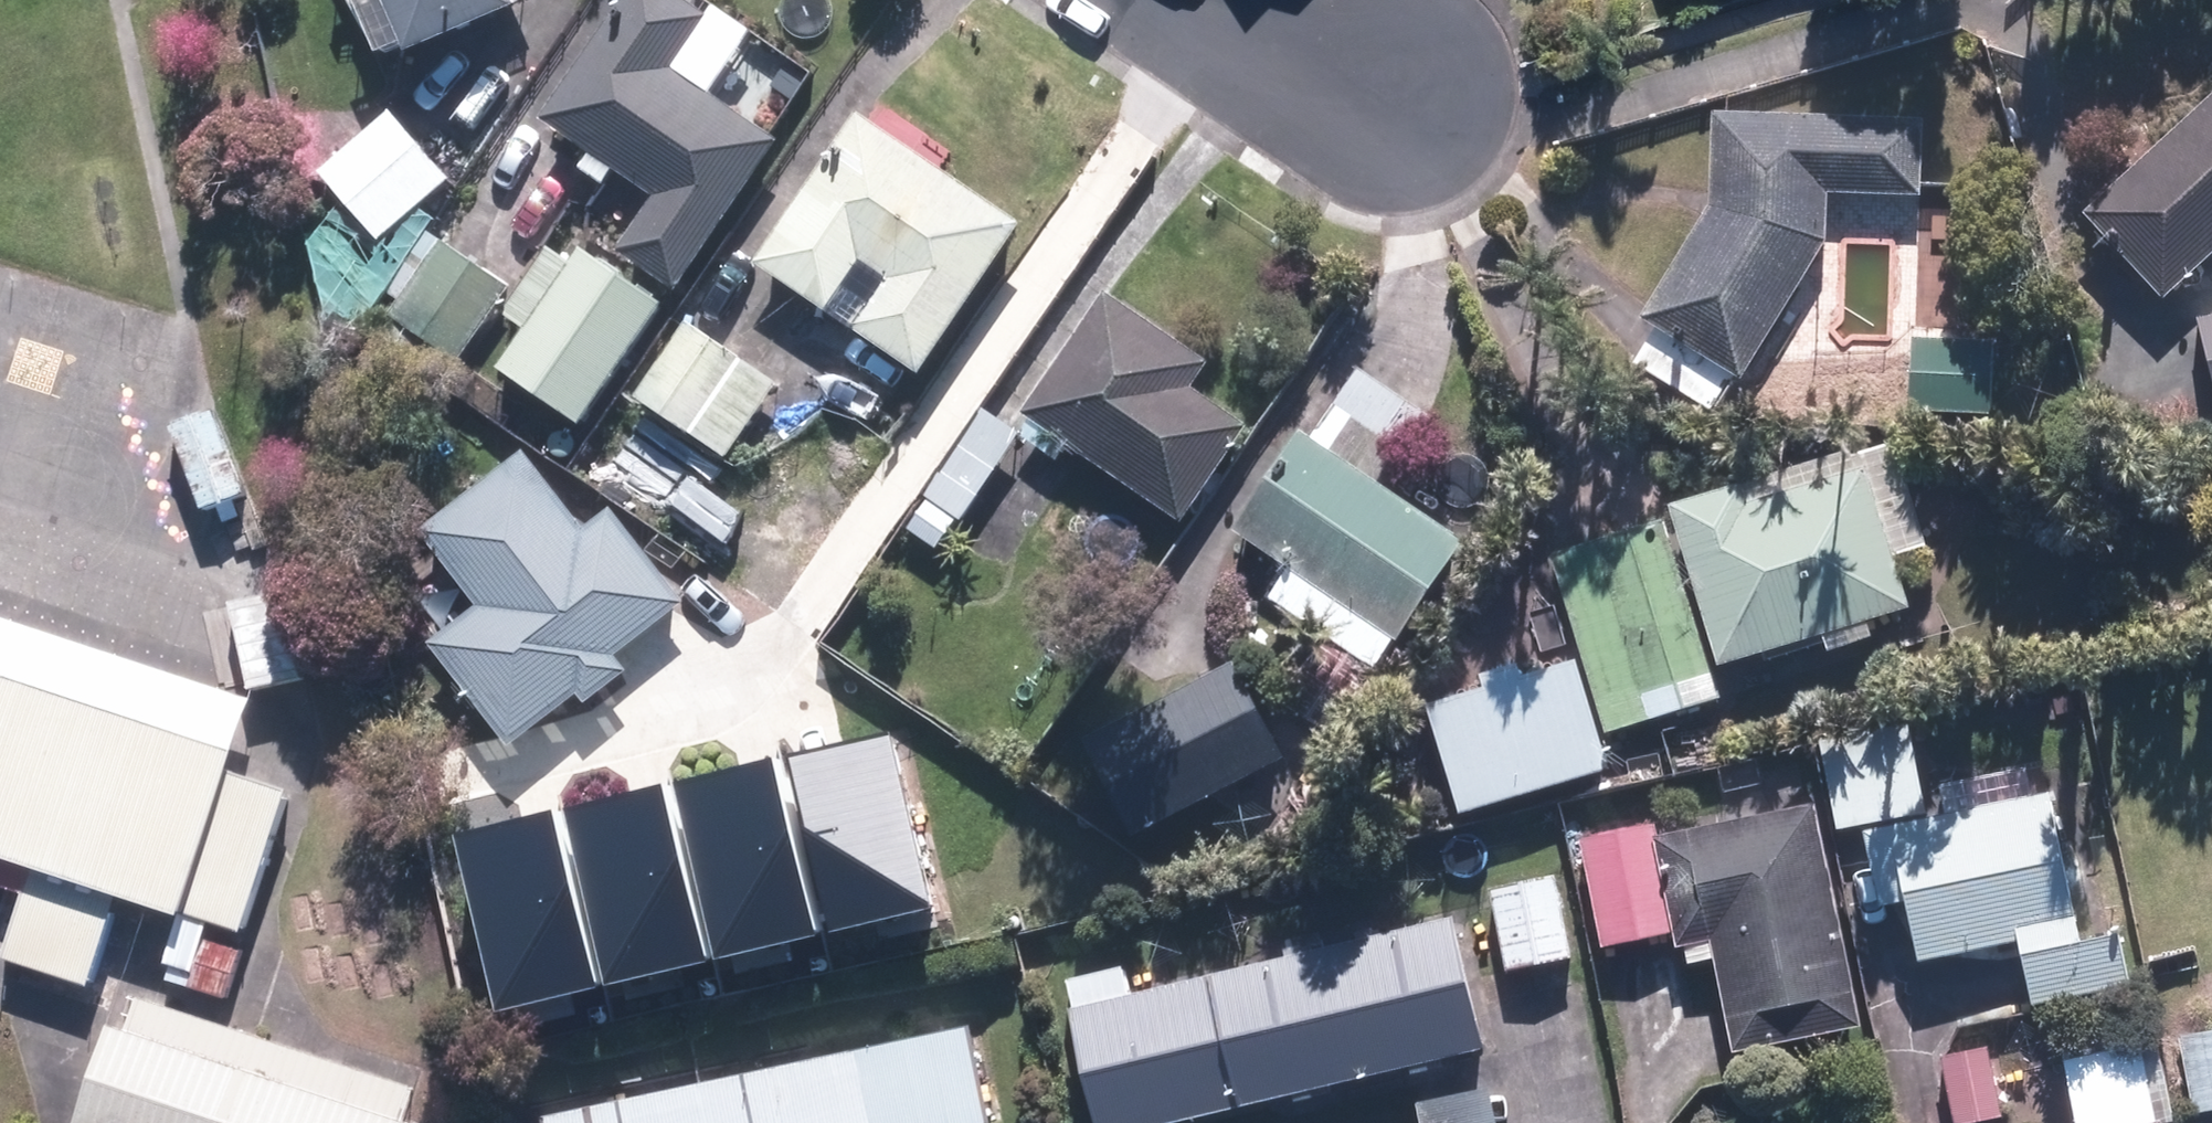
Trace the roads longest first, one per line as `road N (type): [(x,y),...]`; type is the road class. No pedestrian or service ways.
road 1 (residential): [(1396,89),(1264,61),(1200,34),(1149,0)]

